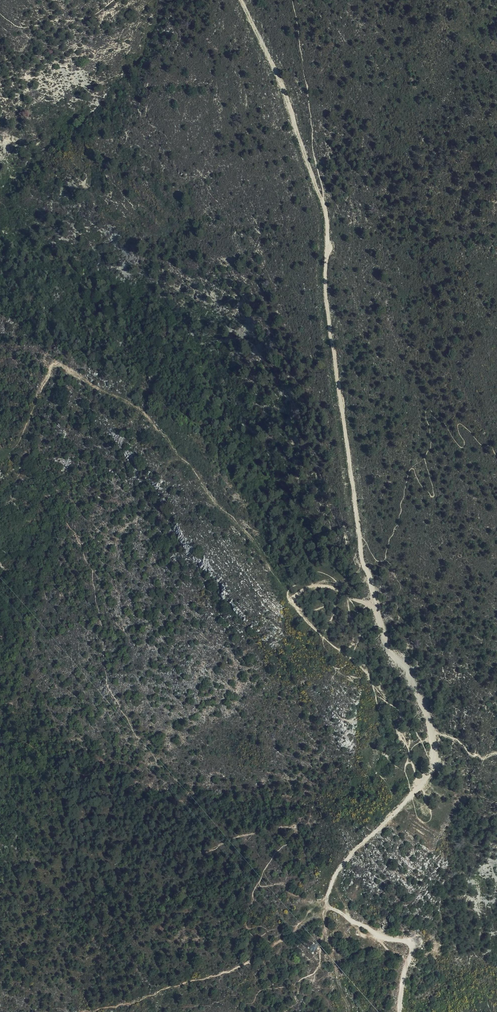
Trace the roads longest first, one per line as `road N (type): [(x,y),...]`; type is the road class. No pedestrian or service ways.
road 1 (track): [(328,905),(331,884),(350,856),(434,761),(433,731),(403,662),(388,648),(361,553),(328,317),(327,215)]
road 2 (track): [(6,453),(55,361),(136,406),(290,591),(333,586),(375,606)]
road 3 (track): [(240,0),(285,94),(327,215)]
road 4 (track): [(401,1011),(414,946),(328,905)]

